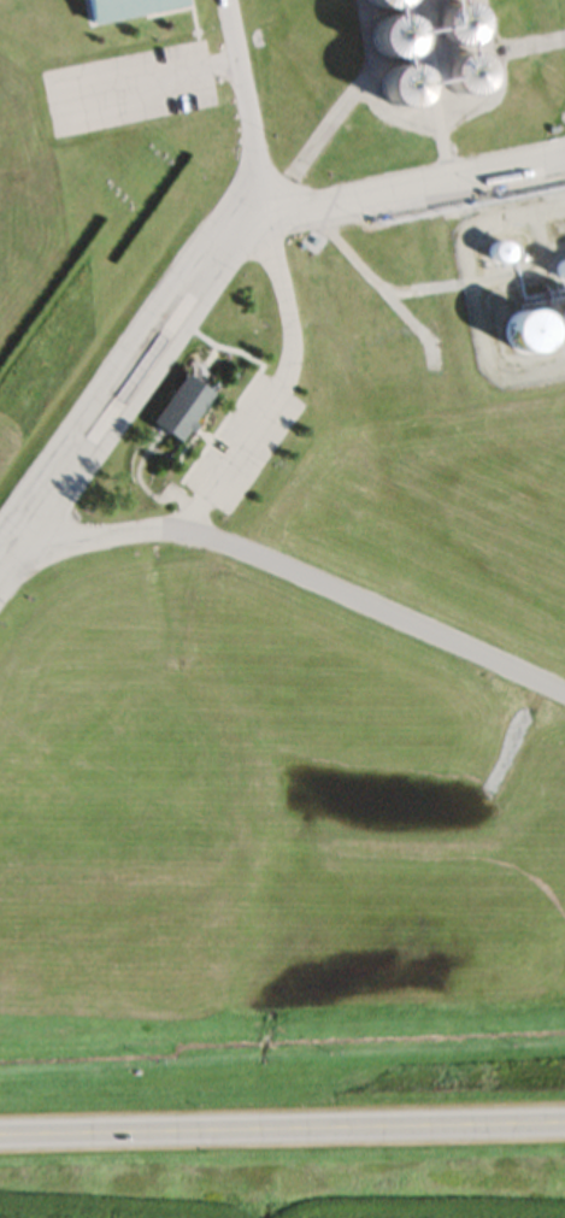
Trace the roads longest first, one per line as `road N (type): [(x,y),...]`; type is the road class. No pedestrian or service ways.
road 1 (primary): [(0,1139),(564,1128)]

